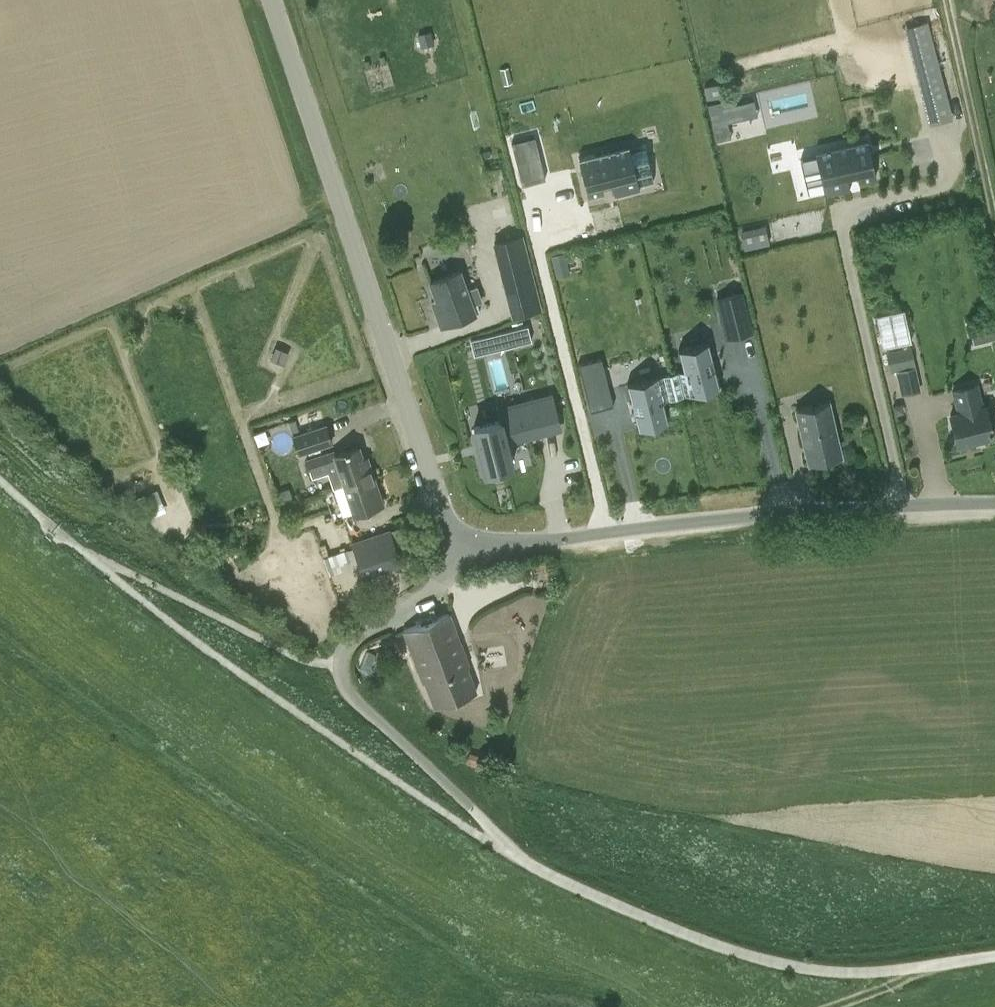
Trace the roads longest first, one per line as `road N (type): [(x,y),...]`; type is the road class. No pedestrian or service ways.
road 1 (unclassified): [(994,955),(869,972),(787,966),(646,921),(522,859),(350,692),(339,669),(352,640),(429,596),(468,543)]
road 2 (unclassified): [(468,543),(448,522),(272,0)]
road 3 (unclassified): [(468,543),(778,512),(994,502)]
road 4 (track): [(607,531),(536,247)]
road 5 (track): [(948,0),(994,223)]

